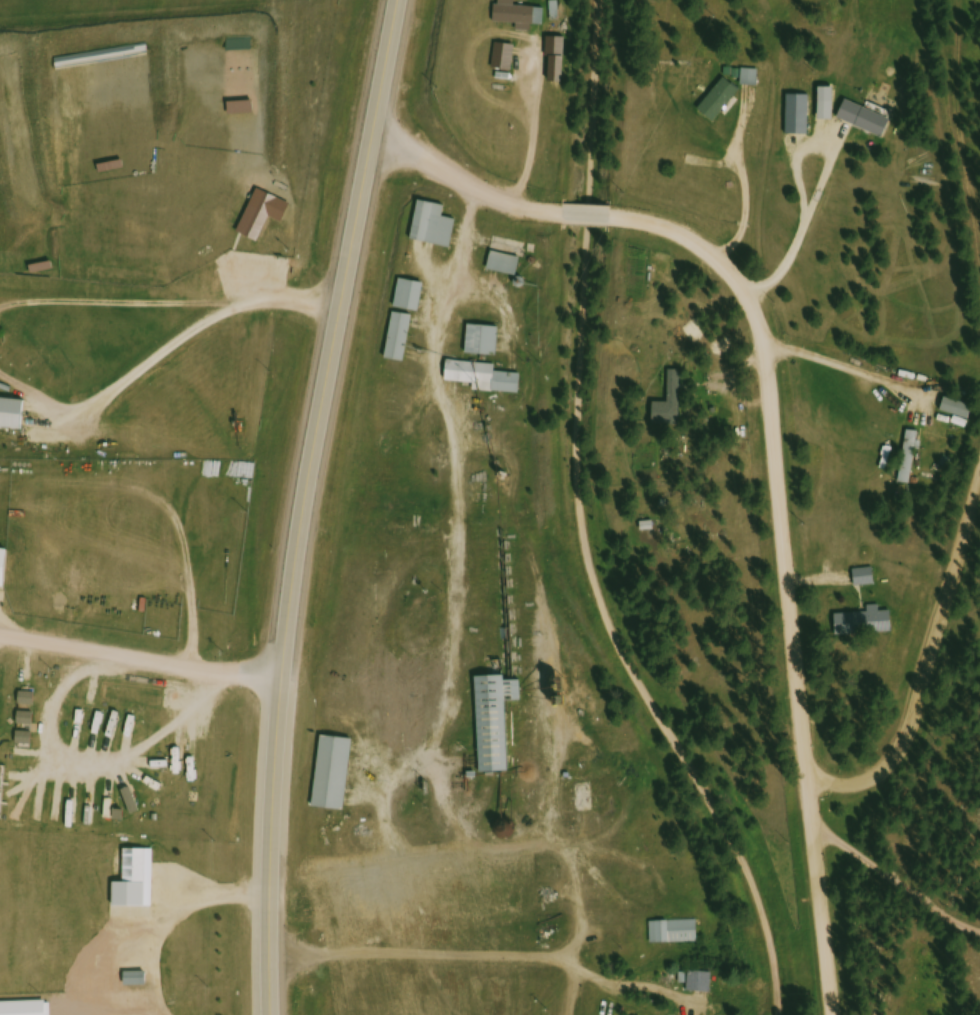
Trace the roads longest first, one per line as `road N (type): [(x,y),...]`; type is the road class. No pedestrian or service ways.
road 1 (primary): [(271,1014),(269,861),(302,499),(401,0)]
road 2 (residential): [(828,1014),(764,336),(738,286),(702,249),(651,224),(616,219)]
road 3 (residential): [(802,787),(872,784),(900,767),(922,721),(971,553)]
road 4 (residential): [(0,633),(280,679)]
road 5 (residential): [(564,217),(491,201),(375,143)]
road 6 (residential): [(979,933),(856,855),(809,836)]

